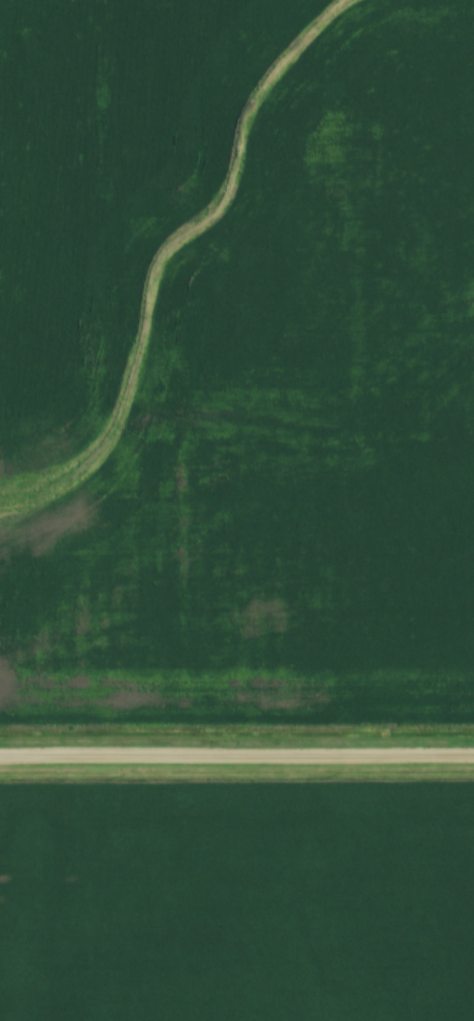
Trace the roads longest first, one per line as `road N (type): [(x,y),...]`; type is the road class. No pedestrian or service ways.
road 1 (residential): [(473,758),(0,757)]

